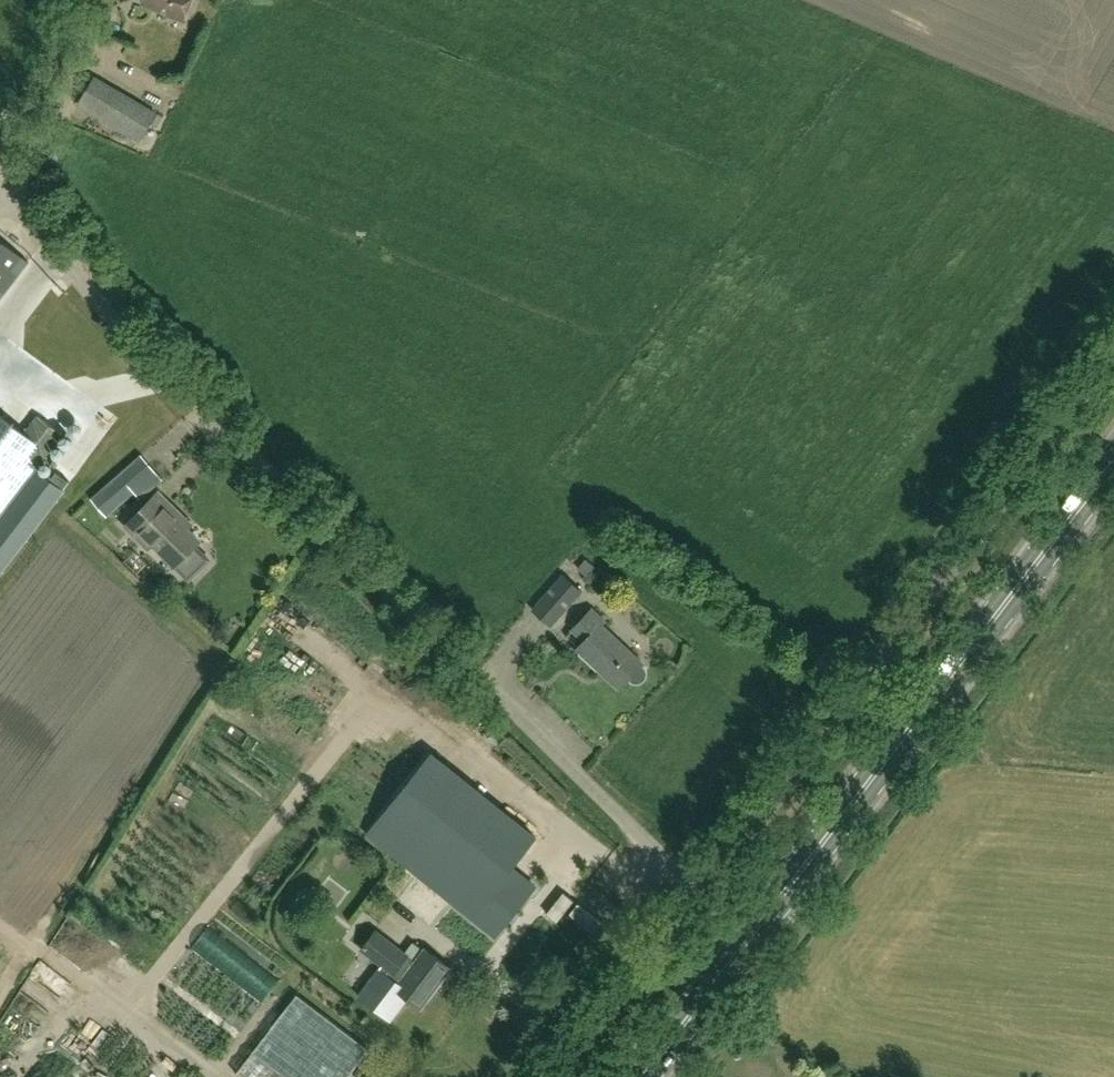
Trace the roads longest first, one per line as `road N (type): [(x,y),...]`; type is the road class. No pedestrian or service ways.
road 1 (unclassified): [(561,1076),(1113,357)]
road 2 (primary): [(644,1076),(1113,462)]

